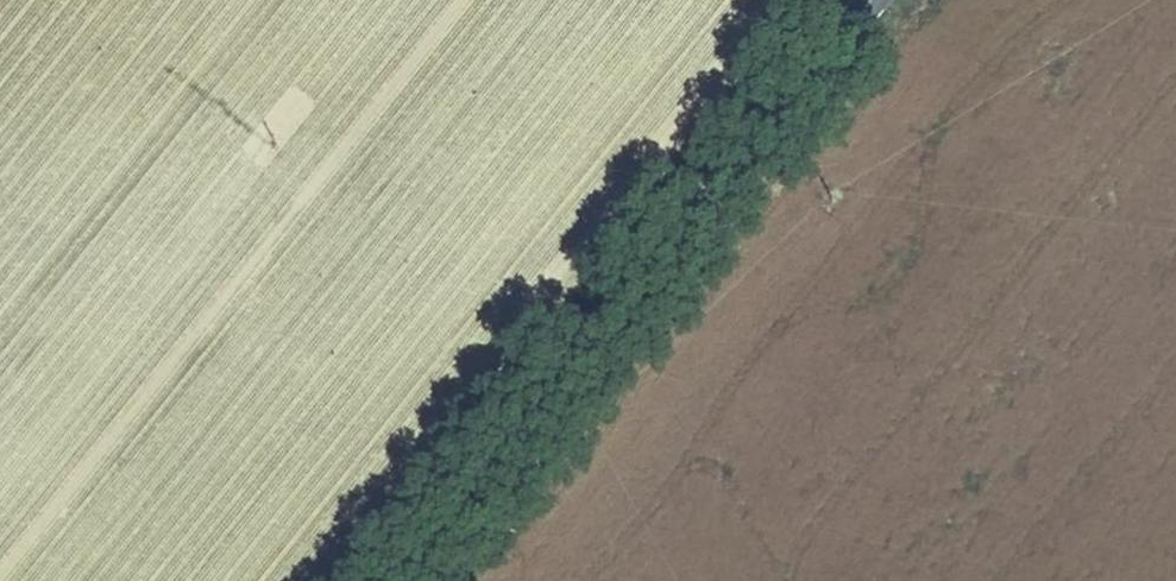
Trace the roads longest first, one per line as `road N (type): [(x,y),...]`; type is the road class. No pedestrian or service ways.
road 1 (secondary): [(411,580),(871,0)]
road 2 (track): [(325,580),(781,0)]

